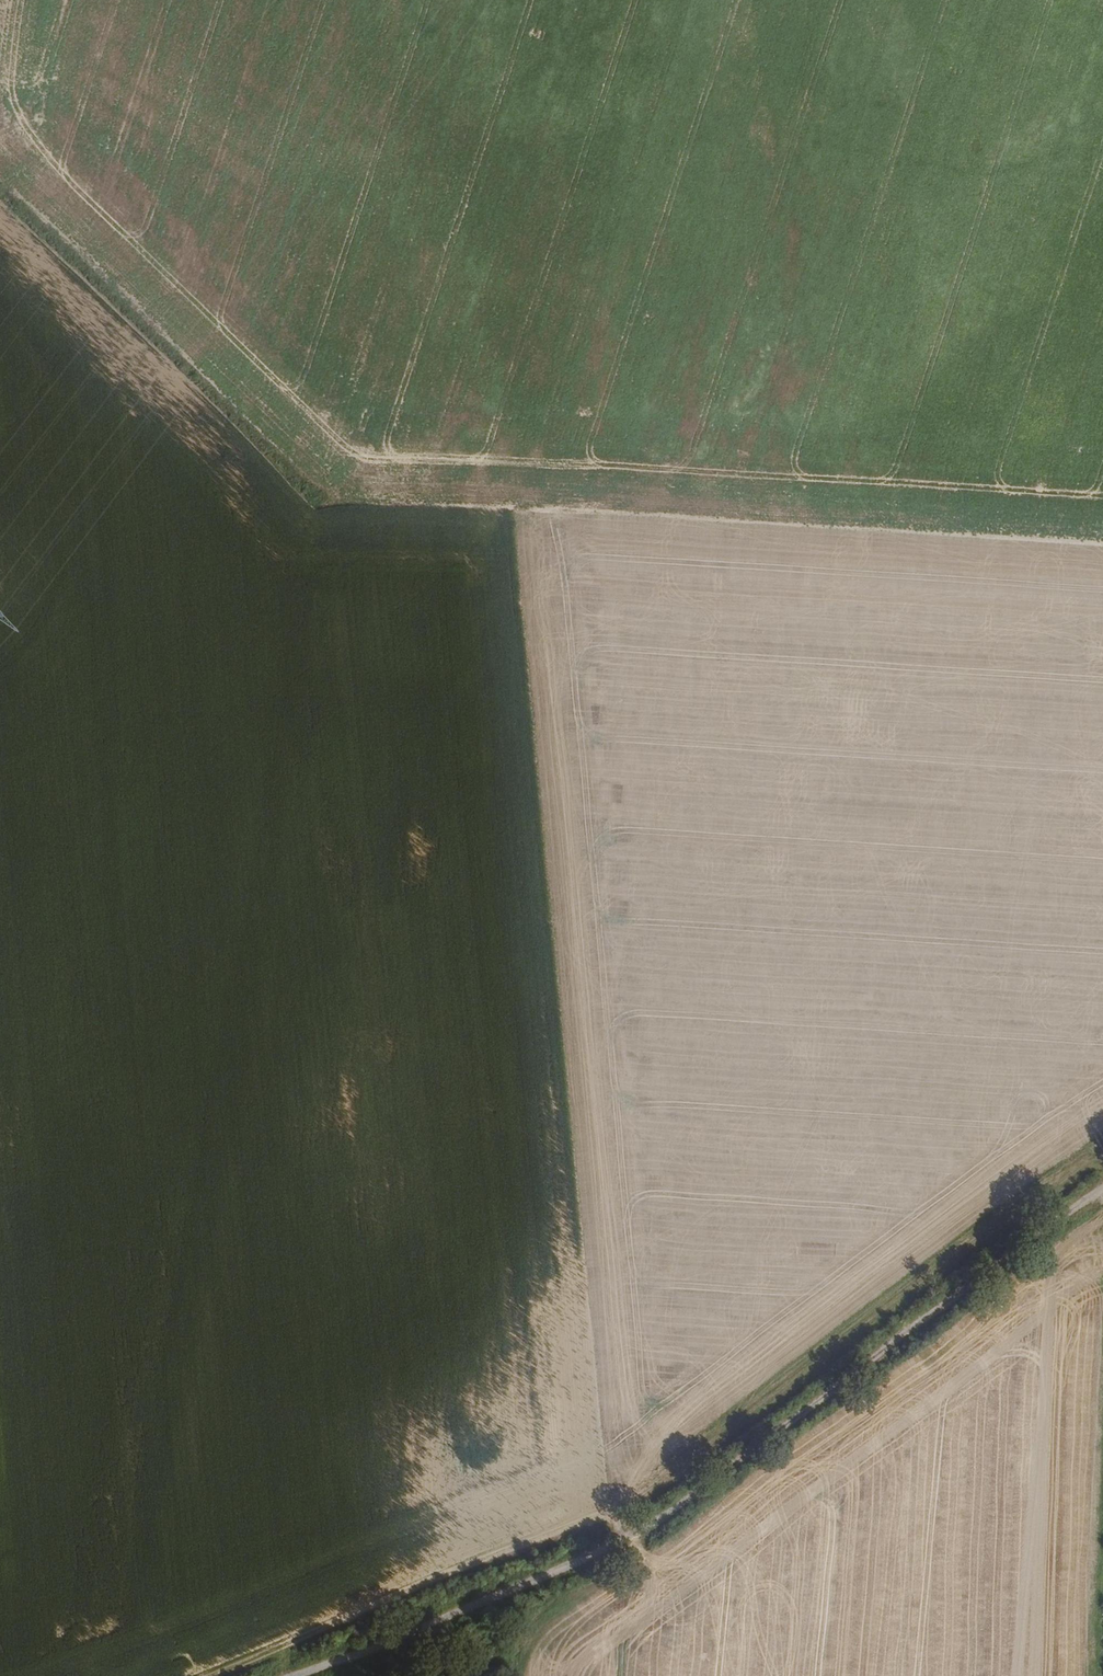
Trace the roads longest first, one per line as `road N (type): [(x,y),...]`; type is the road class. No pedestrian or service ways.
road 1 (track): [(301,1675),(593,1560),(654,1527),(1102,1199)]
road 2 (track): [(521,1675),(526,1636),(575,1596),(631,1576),(654,1527)]

